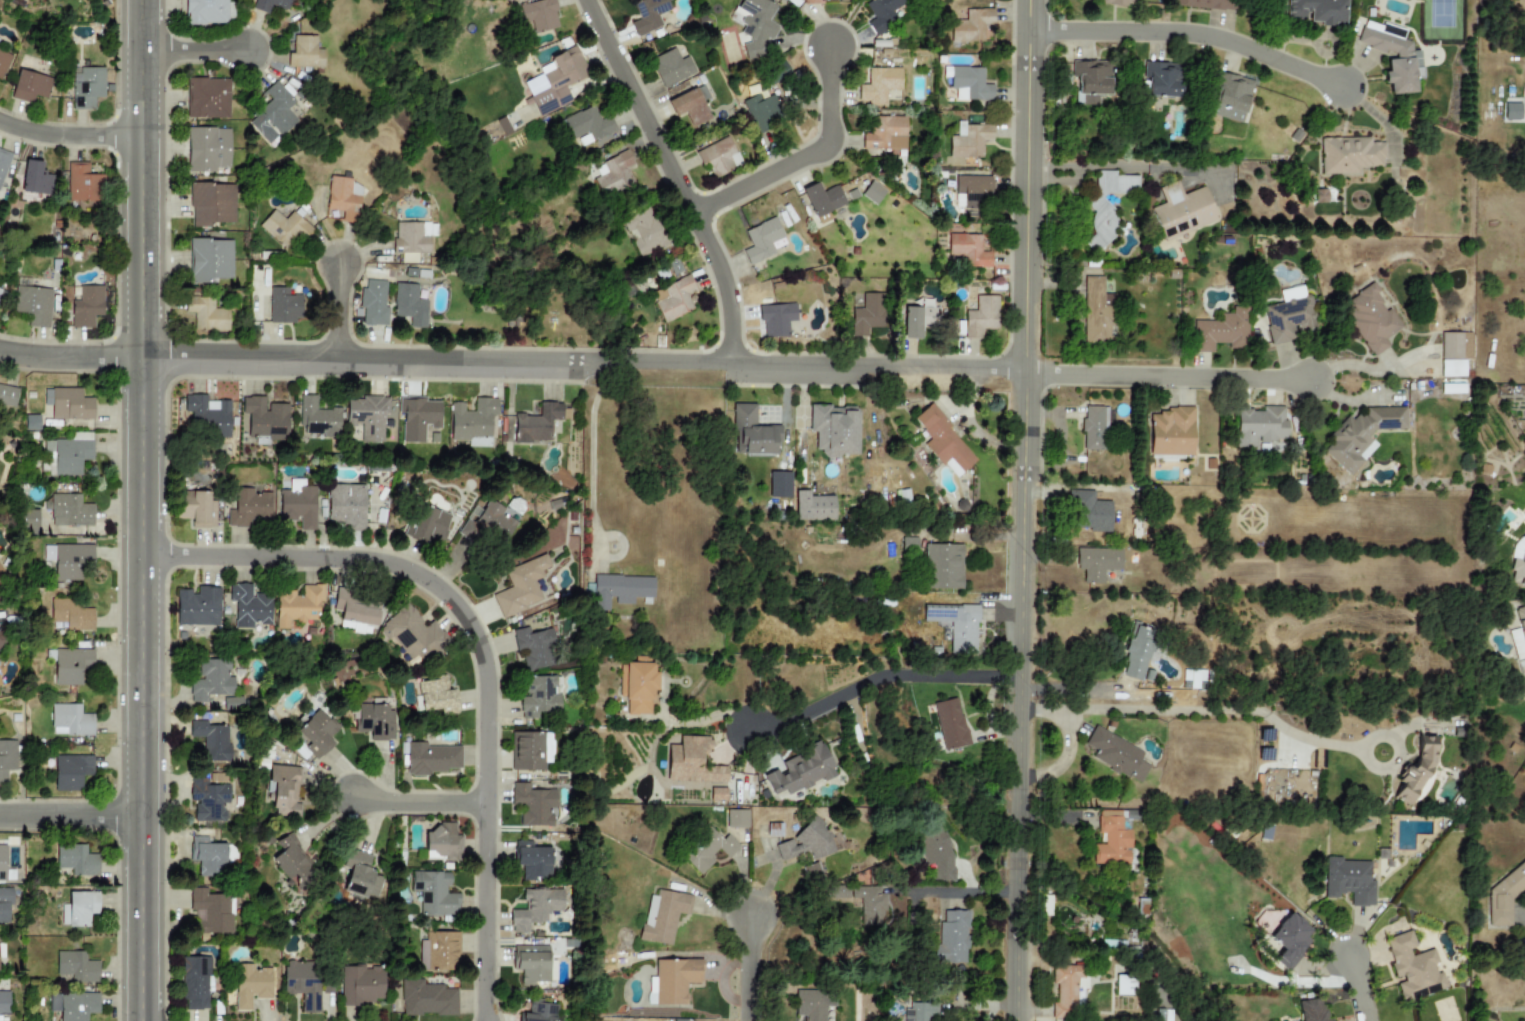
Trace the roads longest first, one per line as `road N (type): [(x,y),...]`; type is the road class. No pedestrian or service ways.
road 1 (residential): [(1033,368),(0,344)]
road 2 (tertiary): [(136,1020),(149,353),(145,0)]
road 3 (tertiary): [(1028,1020),(1035,0)]
road 4 (residential): [(142,554),(382,560),(460,609),(482,649),(489,686),(480,1020)]
road 5 (residential): [(736,362),(726,270),(592,0)]
road 6 (residential): [(1035,17),(1203,24),(1349,78)]
road 7 (residential): [(1031,675),(874,676),(815,709),(748,729)]
road 8 (residential): [(1033,368),(1052,376),(1294,374)]
road 9 (residential): [(697,208),(833,137),(834,40)]
road 10 (residential): [(148,132),(36,124),(0,112)]
road 11 (residential): [(0,814),(142,815)]
road 12 (residential): [(483,801),(355,795)]

